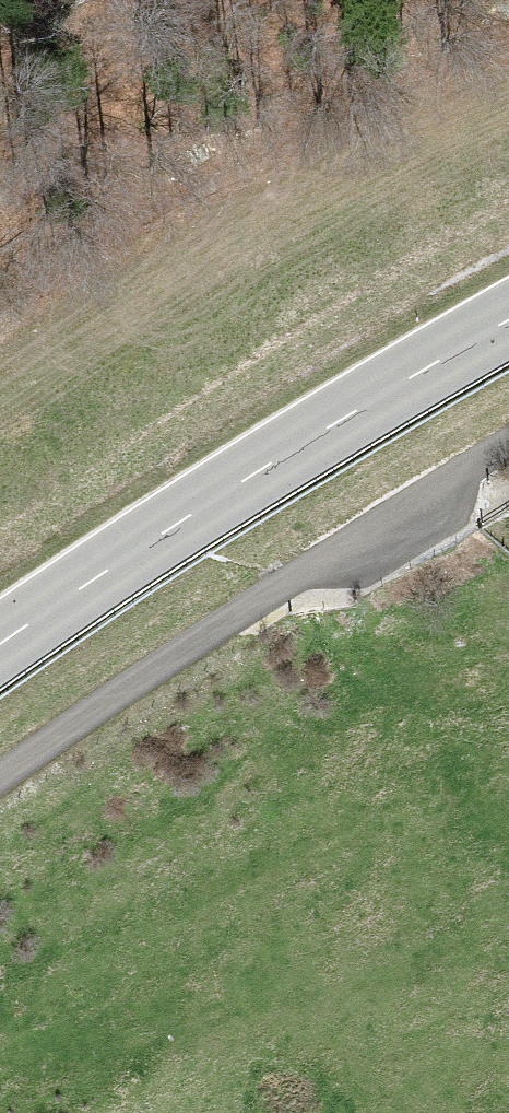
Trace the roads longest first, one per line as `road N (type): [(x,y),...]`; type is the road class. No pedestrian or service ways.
road 1 (track): [(508,447),(376,526),(0,797)]
road 2 (primary): [(508,321),(162,533),(0,647)]

